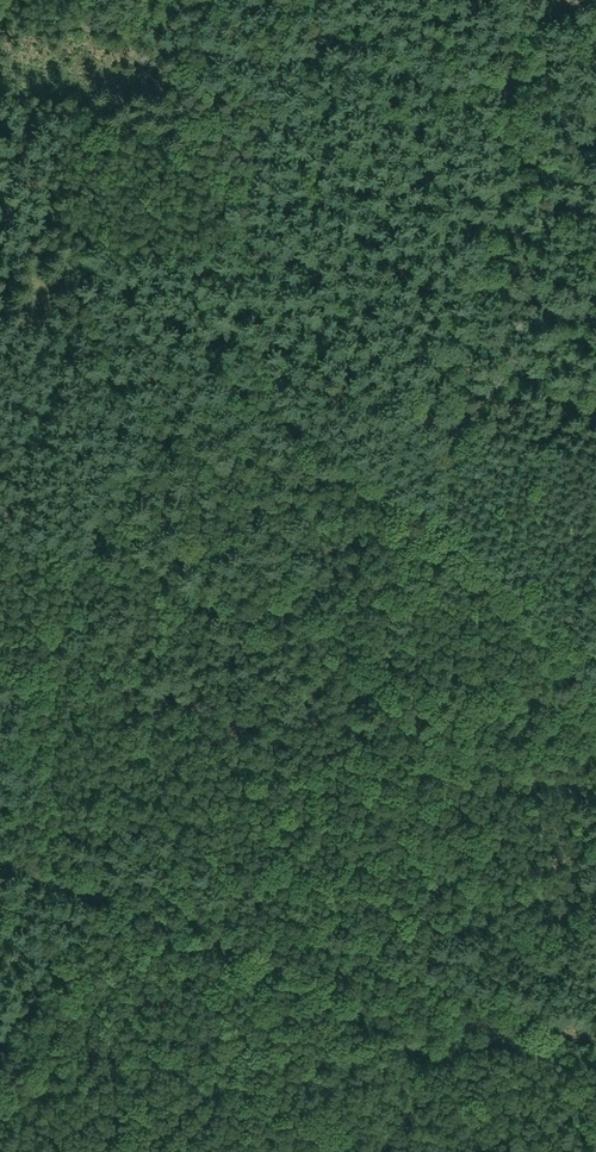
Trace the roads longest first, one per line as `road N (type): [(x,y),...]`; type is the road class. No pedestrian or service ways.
road 1 (track): [(539,0),(467,436),(415,609),(220,940)]
road 2 (track): [(595,1047),(485,1032),(419,1052),(220,940),(0,861)]
road 3 (track): [(0,17),(595,121)]
road 4 (track): [(467,436),(595,464)]

